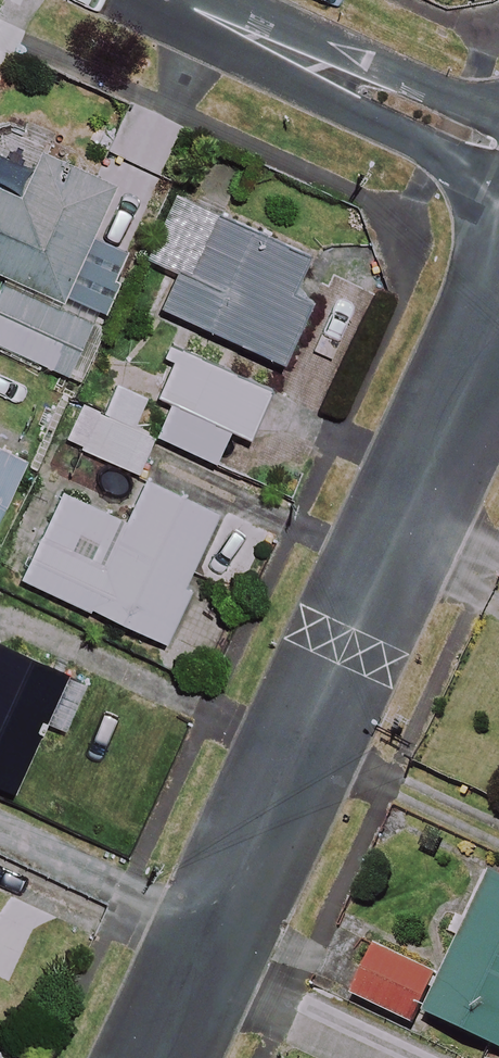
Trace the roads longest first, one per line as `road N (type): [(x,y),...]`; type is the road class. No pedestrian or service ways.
road 1 (residential): [(498,326),(159,1057)]
road 2 (residential): [(178,0),(498,148)]

